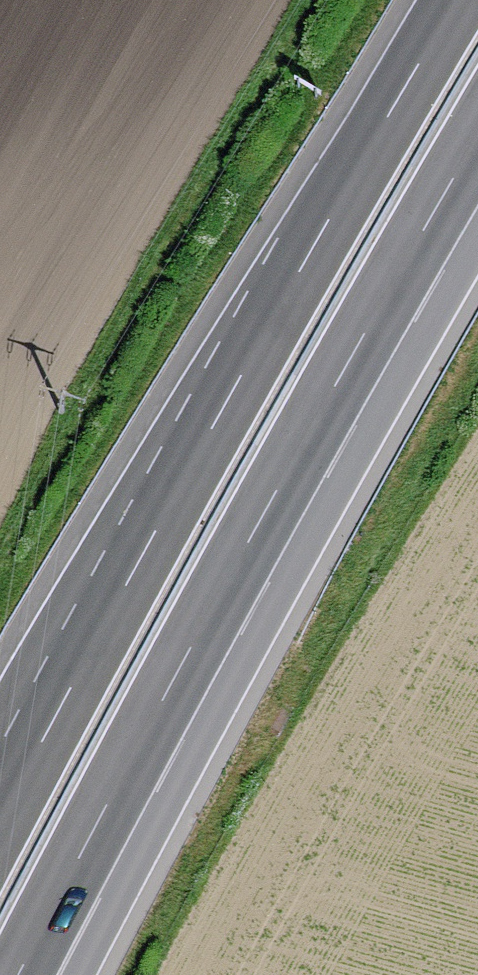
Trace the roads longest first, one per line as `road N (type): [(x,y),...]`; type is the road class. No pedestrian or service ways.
road 1 (motorway): [(458,0),(291,286),(0,822)]
road 2 (motorway): [(66,881),(477,141)]

